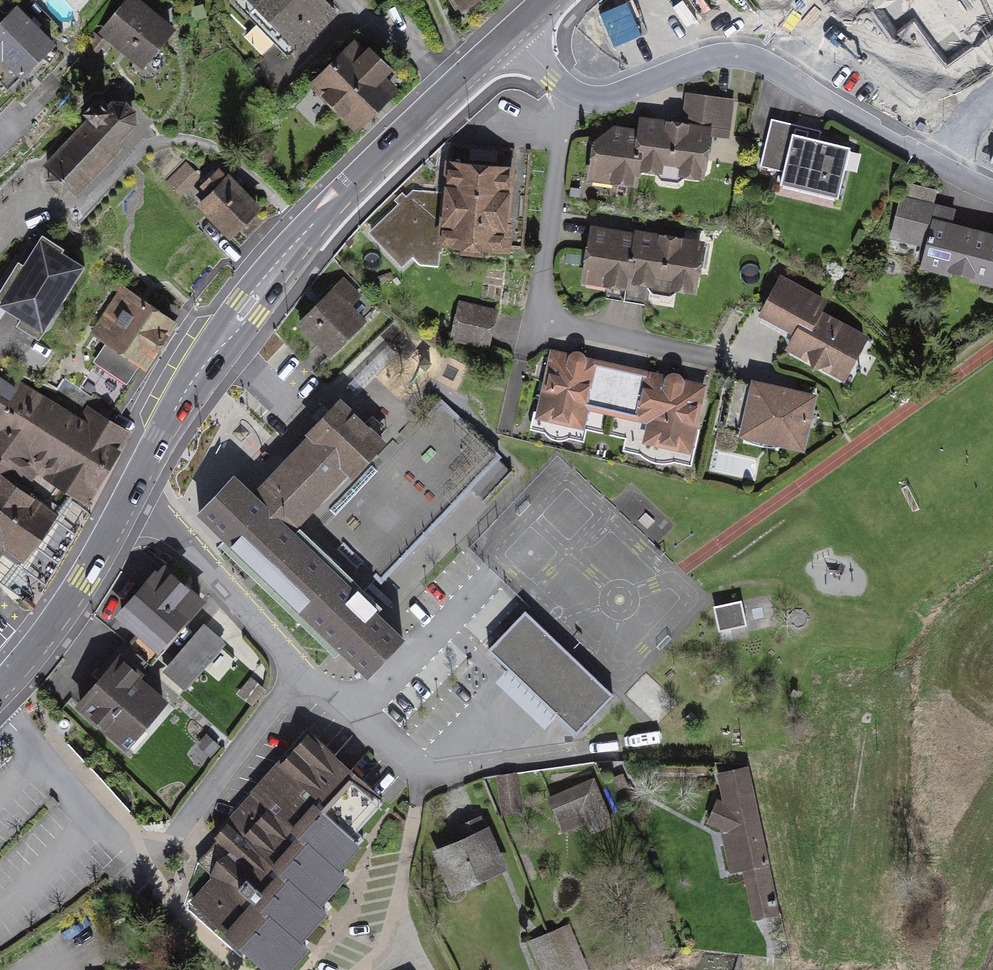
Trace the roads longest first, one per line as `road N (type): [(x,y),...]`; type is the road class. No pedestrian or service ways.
road 1 (primary): [(455,85),(294,243),(177,402),(125,498)]
road 2 (residential): [(992,193),(756,58),(725,54),(613,96),(572,95)]
road 3 (residential): [(421,778),(305,670),(158,513),(125,498)]
road 4 (residential): [(531,320),(572,95)]
road 5 (residential): [(754,370),(531,320)]
road 6 (primary): [(125,498),(57,617),(0,686)]
road 7 (residential): [(343,0),(455,85)]

